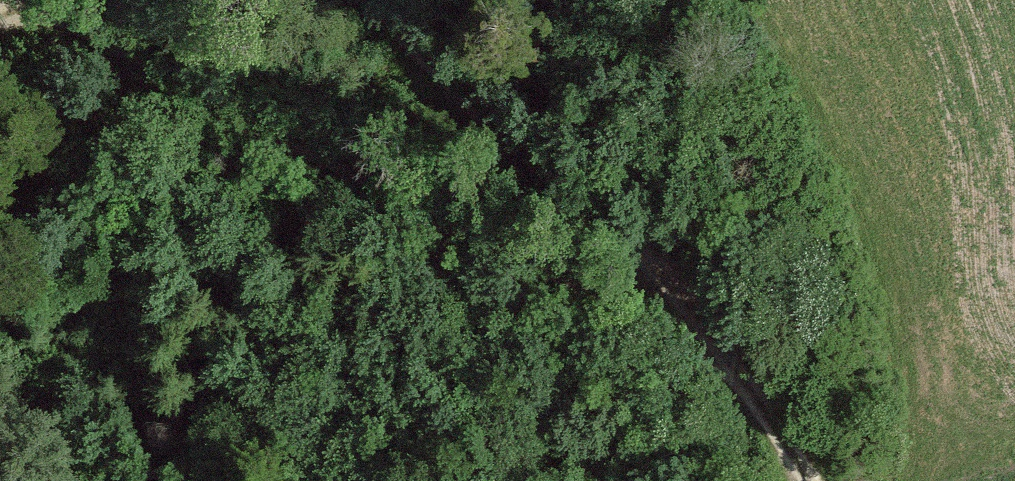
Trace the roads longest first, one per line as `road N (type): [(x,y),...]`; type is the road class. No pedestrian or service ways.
road 1 (track): [(689,333),(365,177),(264,115),(60,12),(0,1)]
road 2 (track): [(370,0),(689,290),(689,333)]
road 3 (track): [(815,480),(773,410),(689,333)]

